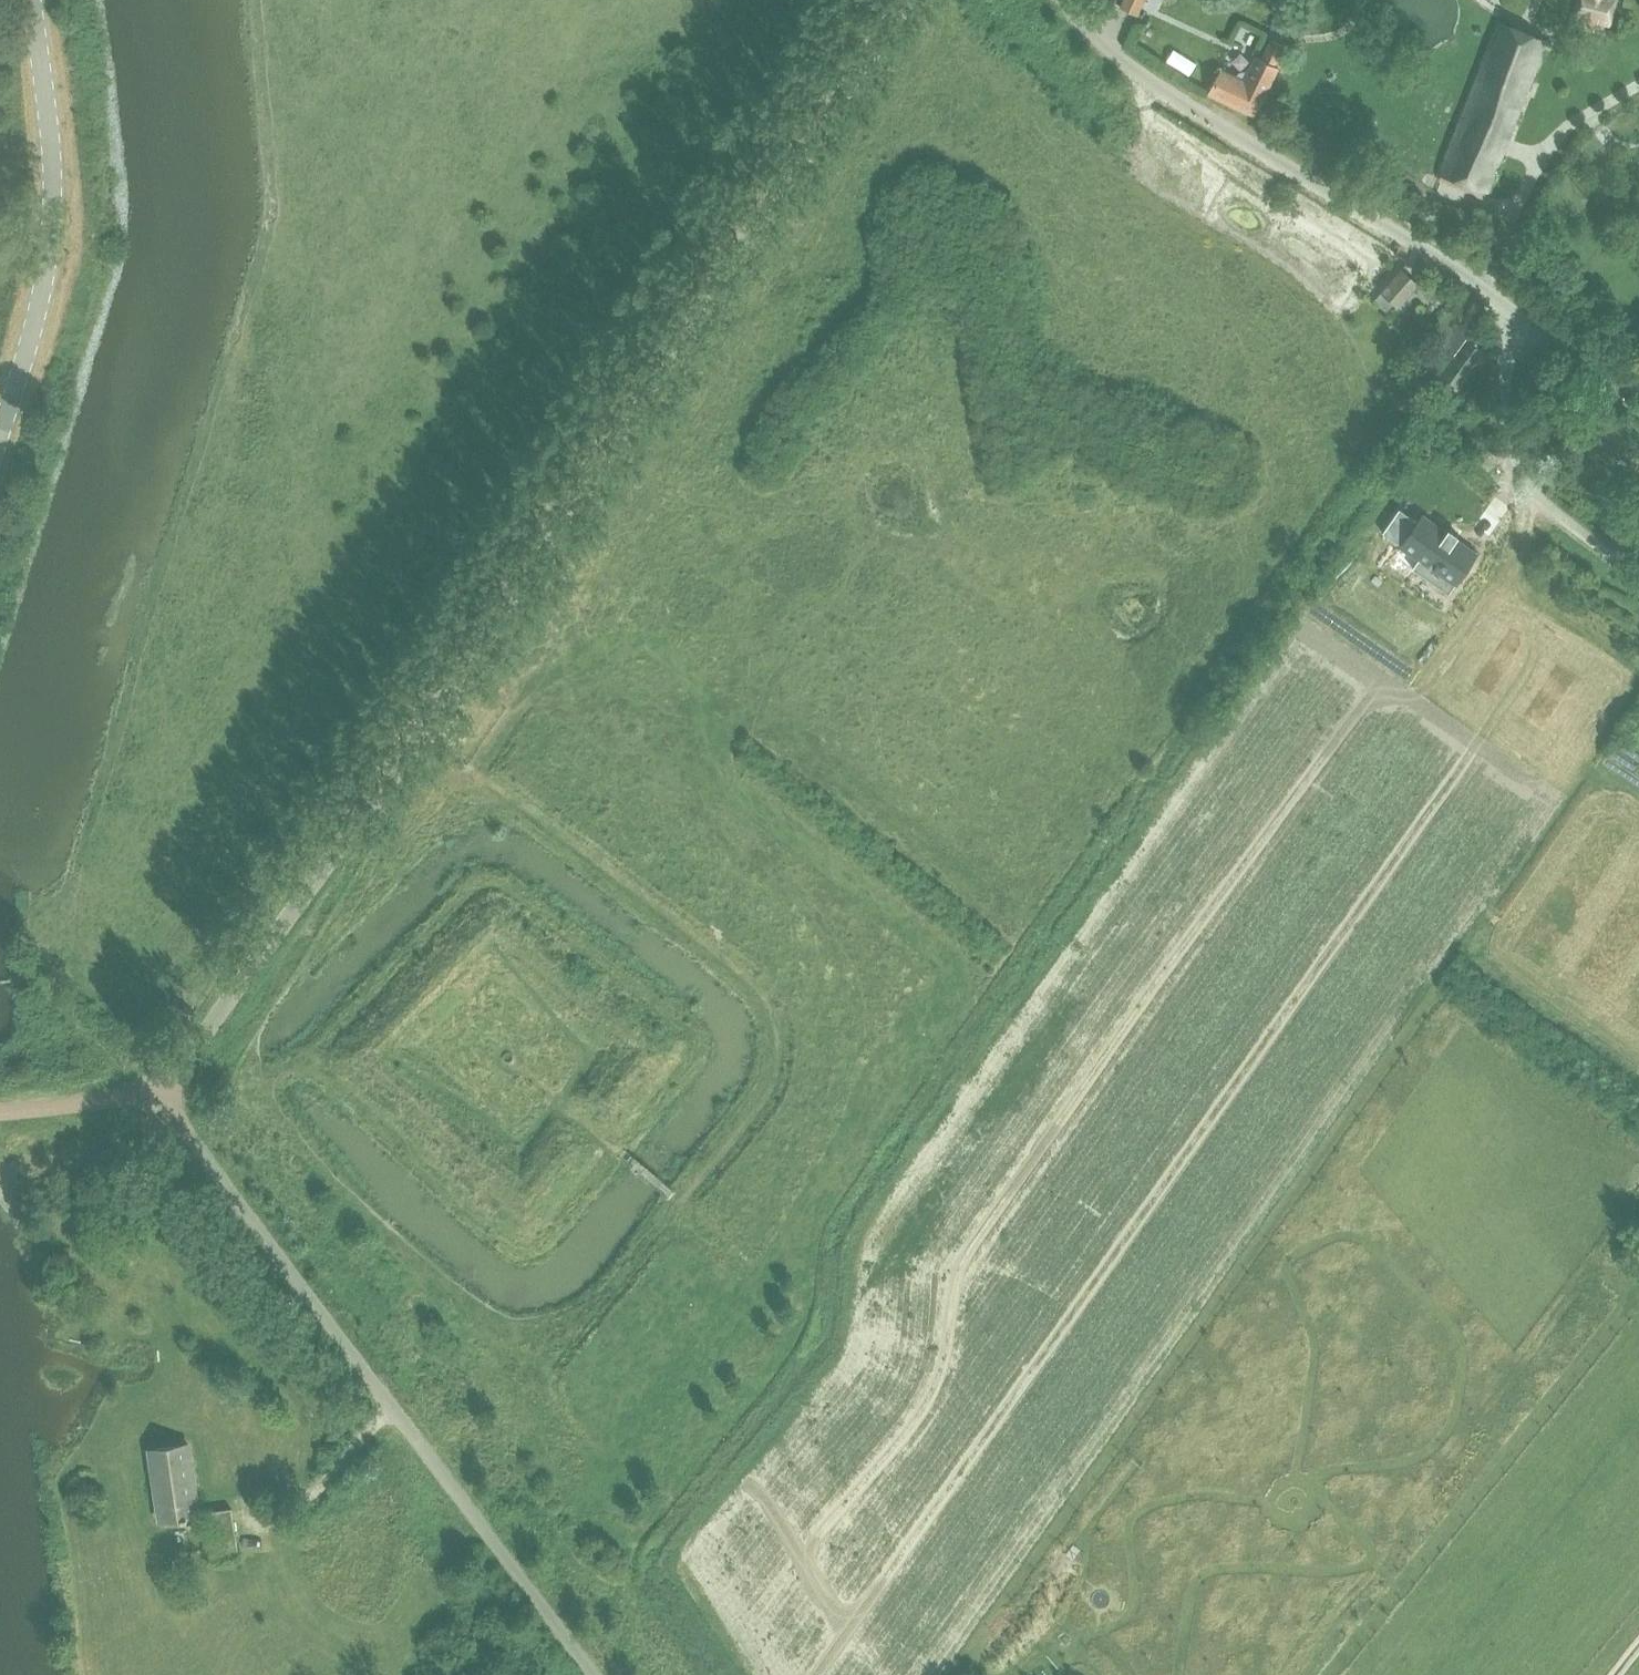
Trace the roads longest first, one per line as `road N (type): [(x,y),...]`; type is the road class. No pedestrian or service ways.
road 1 (unclassified): [(159,1091),(438,707),(906,0)]
road 2 (unclassified): [(595,1674),(159,1091)]
road 3 (tertiary): [(0,436),(33,333),(52,229),(48,107),(32,0)]
road 4 (unclassified): [(1407,240),(1163,91),(1061,0)]
road 5 (residential): [(1638,572),(1542,499),(1515,462),(1502,404),(1510,344),(1524,322)]
road 6 (unclassified): [(0,1111),(159,1091)]
road 7 (residential): [(1524,322),(1407,240)]
road 8 (residential): [(1638,371),(1597,366),(1524,322)]

